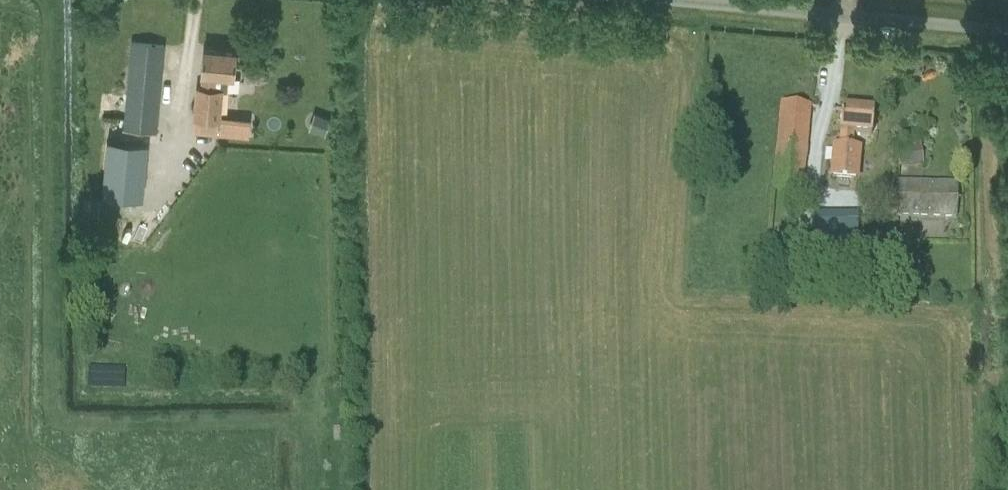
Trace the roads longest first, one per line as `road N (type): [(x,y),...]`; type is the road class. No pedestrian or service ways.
road 1 (unclassified): [(1007,25),(727,0)]

